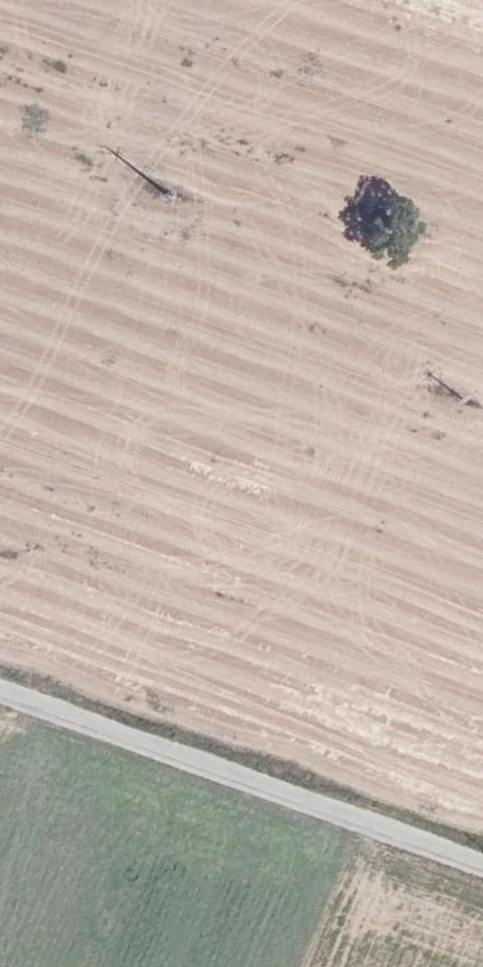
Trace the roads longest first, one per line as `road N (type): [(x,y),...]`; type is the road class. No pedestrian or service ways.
road 1 (unclassified): [(0,693),(482,866)]

